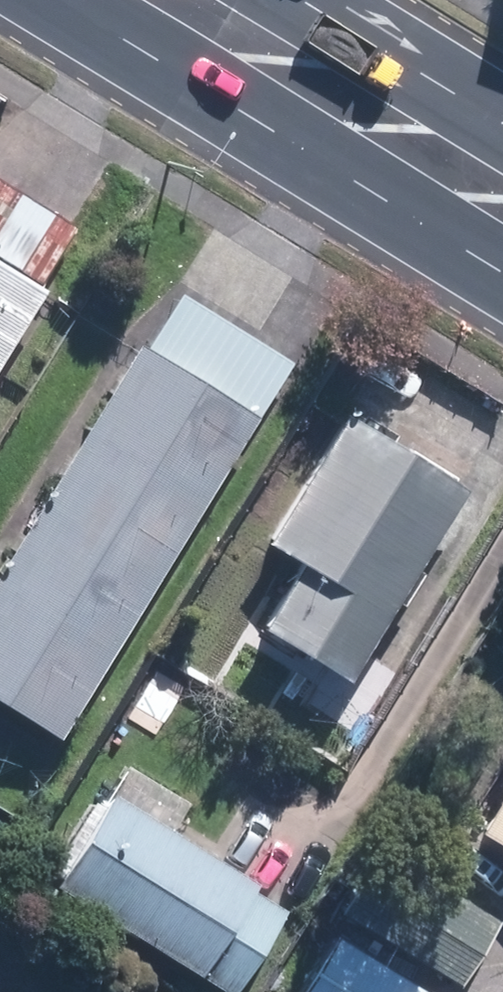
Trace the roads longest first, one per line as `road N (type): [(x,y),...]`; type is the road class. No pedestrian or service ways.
road 1 (secondary): [(189,0),(502,197)]

